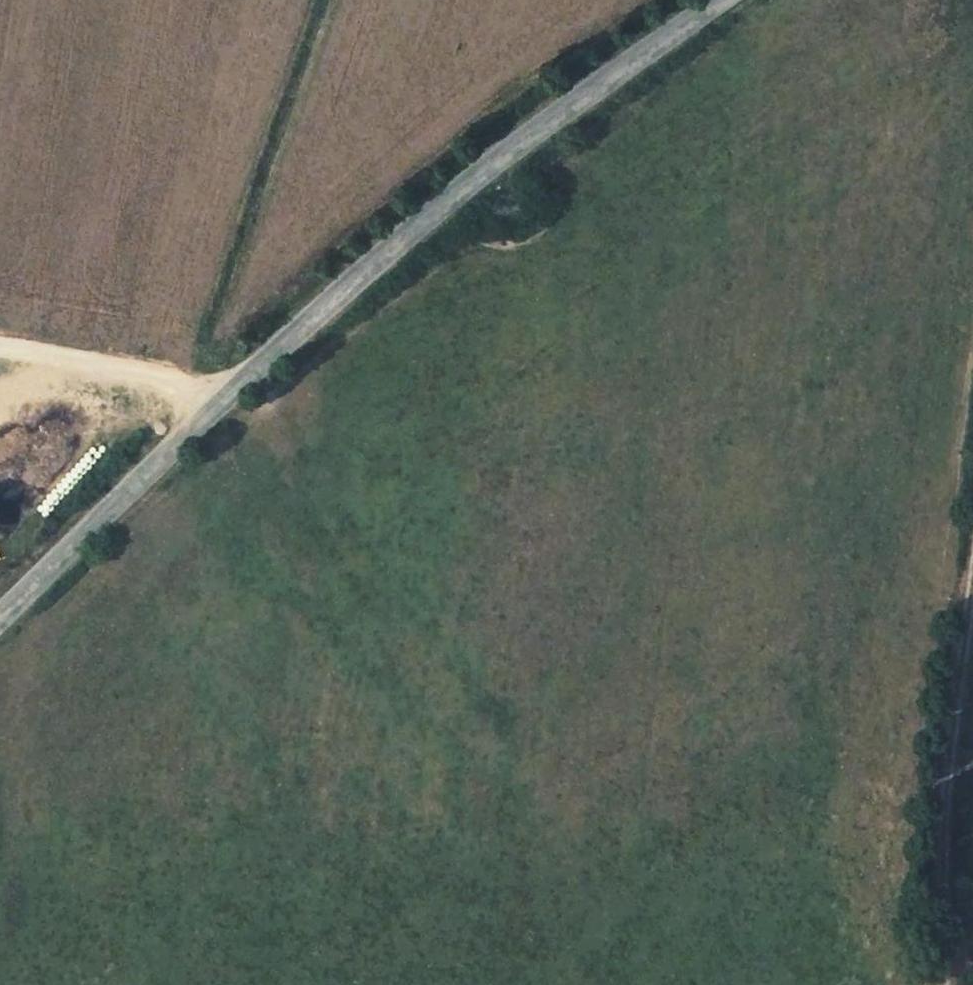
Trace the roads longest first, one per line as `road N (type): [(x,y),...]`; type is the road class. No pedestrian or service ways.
road 1 (unclassified): [(741,0),(471,182),(0,635)]

